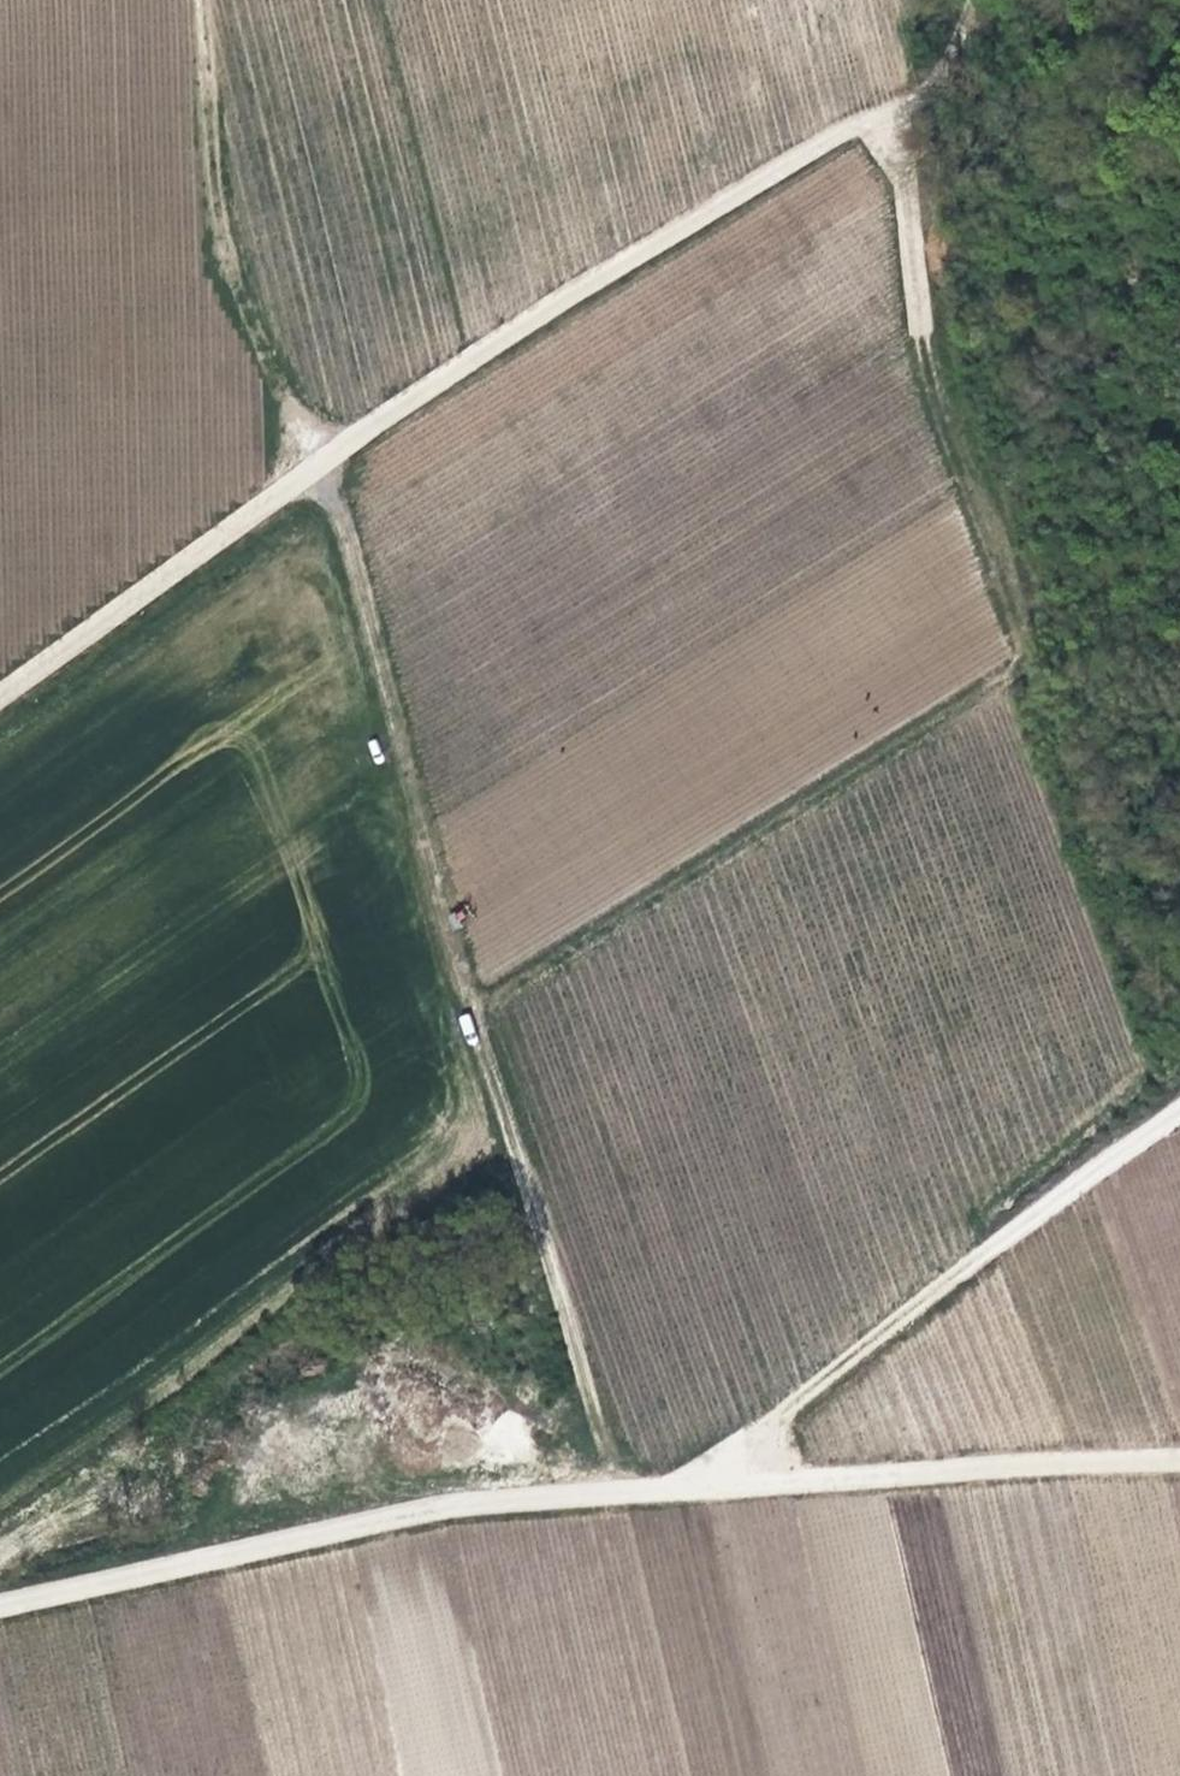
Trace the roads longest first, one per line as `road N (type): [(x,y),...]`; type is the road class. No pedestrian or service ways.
road 1 (track): [(200,0),(217,205),(245,317),(334,449),(364,620),(513,1166),(614,1495)]
road 2 (unclassified): [(0,1611),(464,1502),(1179,1463)]
road 3 (unclassified): [(0,691),(334,449),(920,68)]
road 4 (track): [(920,68),(913,193),(927,352),(969,543),(1082,867),(1179,1065)]
road 5 (track): [(720,1489),(761,1420),(1179,1117)]

